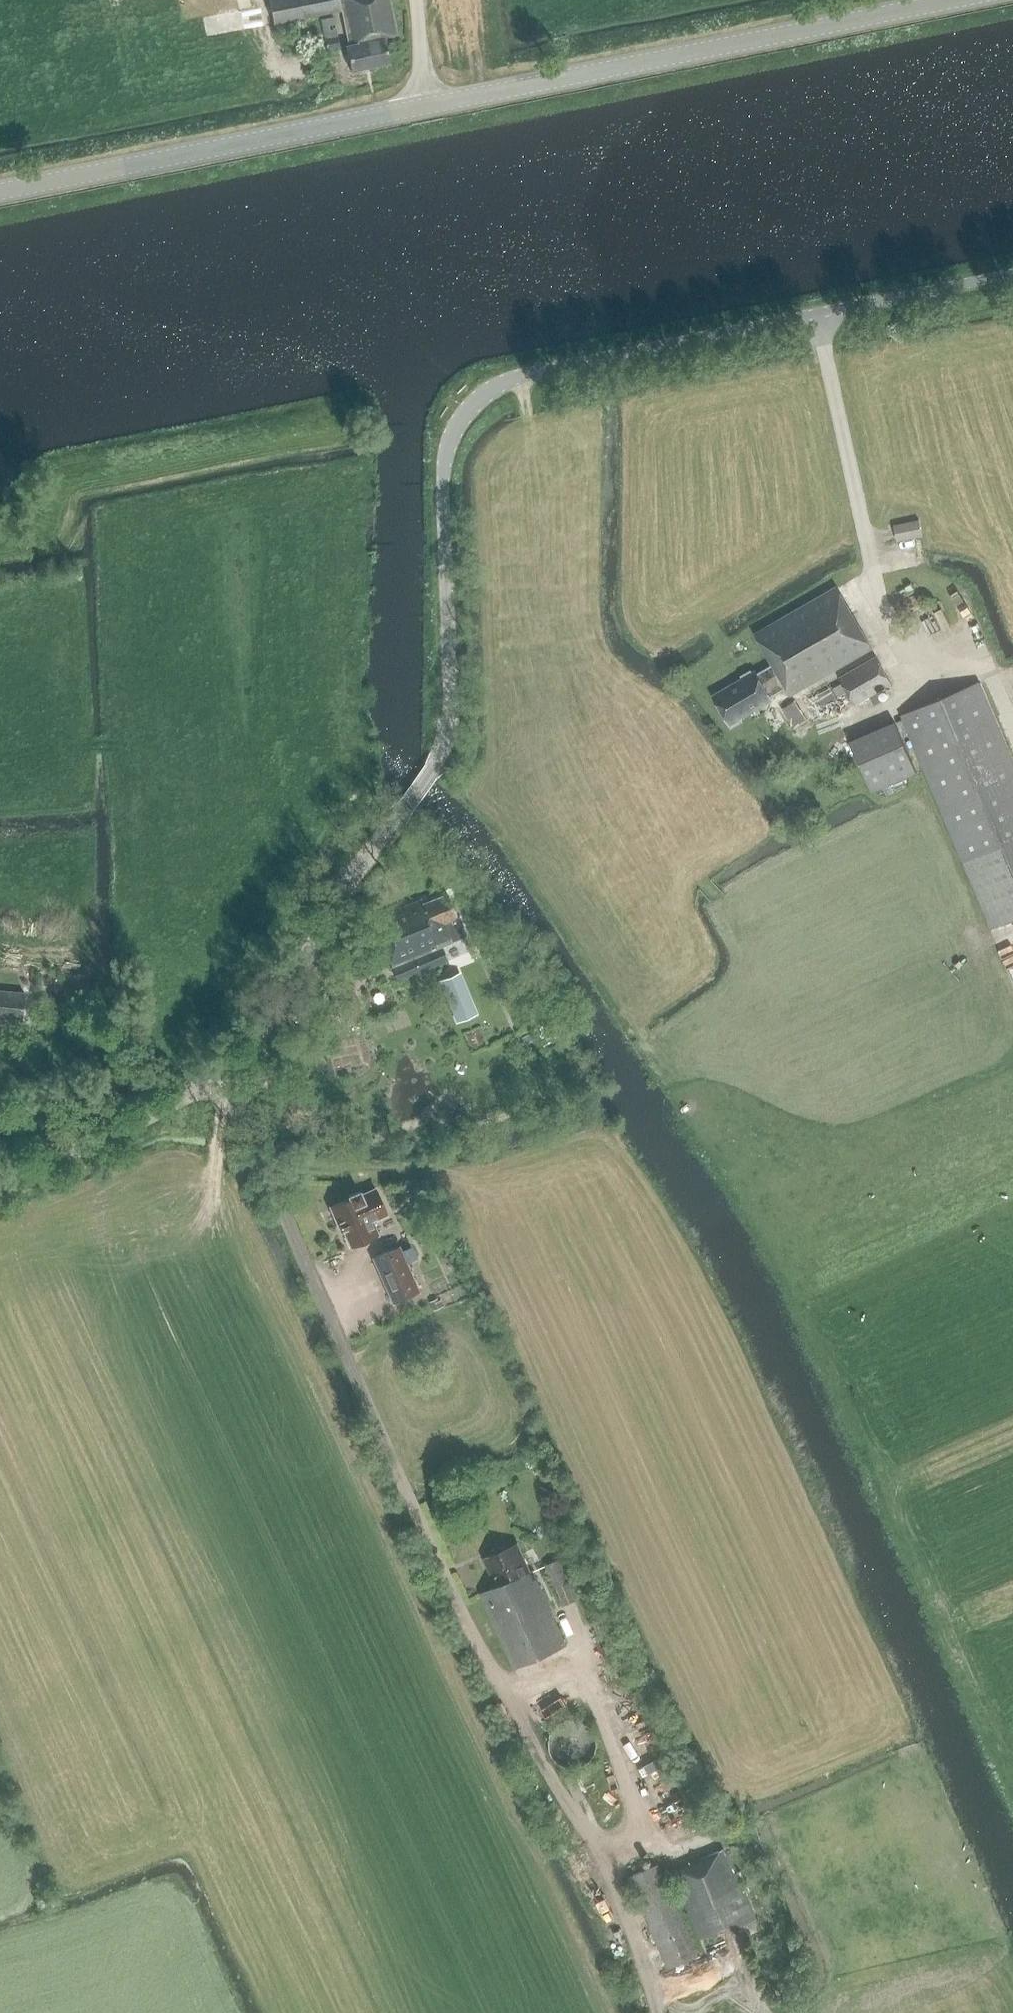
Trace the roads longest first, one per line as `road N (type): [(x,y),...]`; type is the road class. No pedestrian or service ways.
road 1 (unclassified): [(0,1178),(86,1148),(220,1074),(437,759),(449,700),(442,471),(450,435),(476,400),(546,368),(1012,274)]
road 2 (track): [(481,1650),(220,1074)]
road 3 (tertiary): [(425,109),(950,0)]
road 4 (tertiary): [(0,197),(425,109)]

